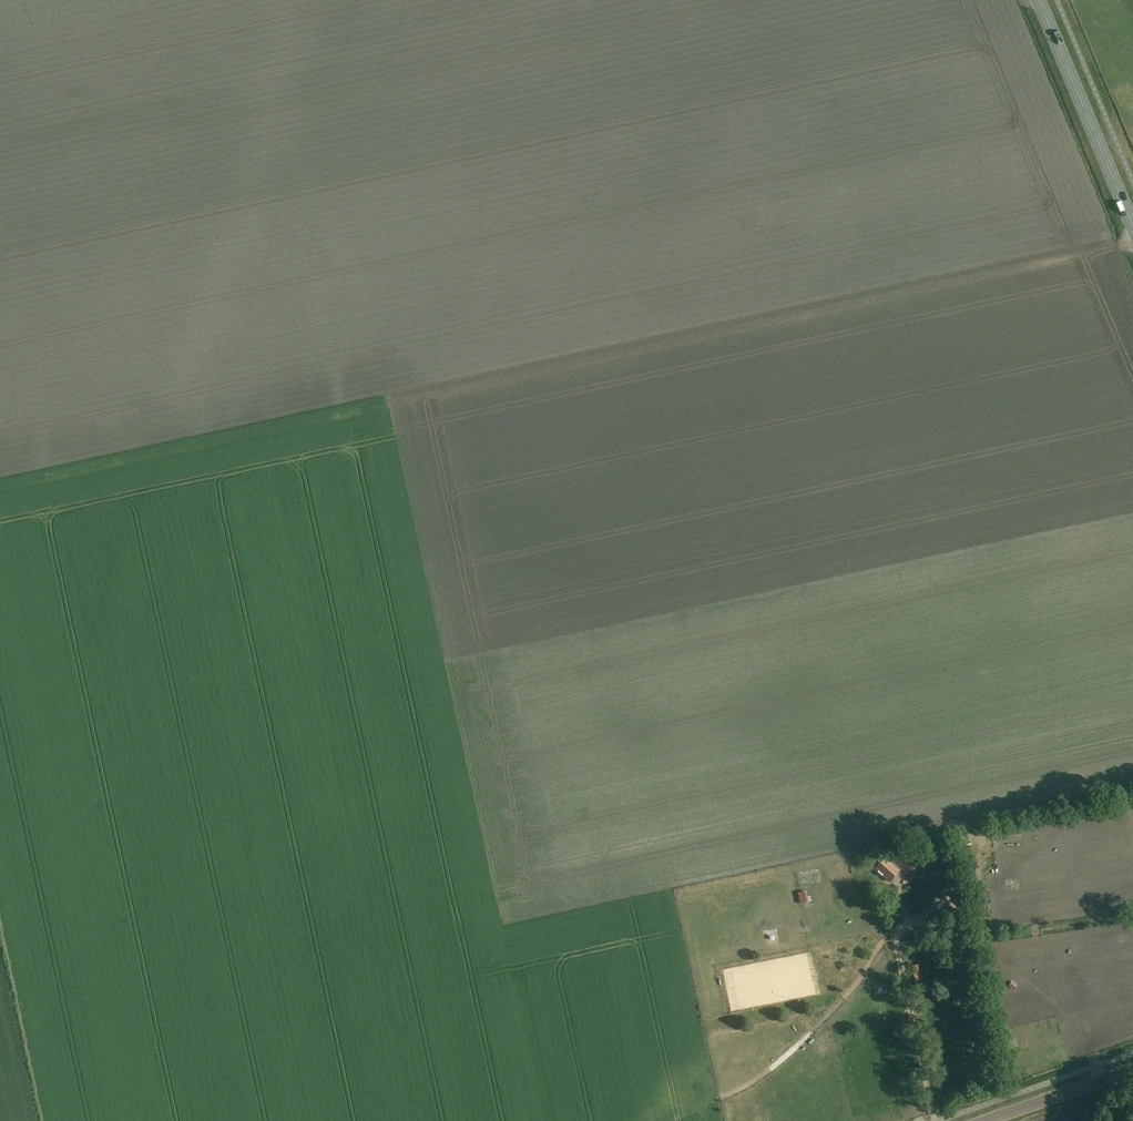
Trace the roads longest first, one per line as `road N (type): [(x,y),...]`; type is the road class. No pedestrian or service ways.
road 1 (secondary): [(1132,227),(1038,0)]
road 2 (tertiary): [(983,1120),(1132,1068)]

